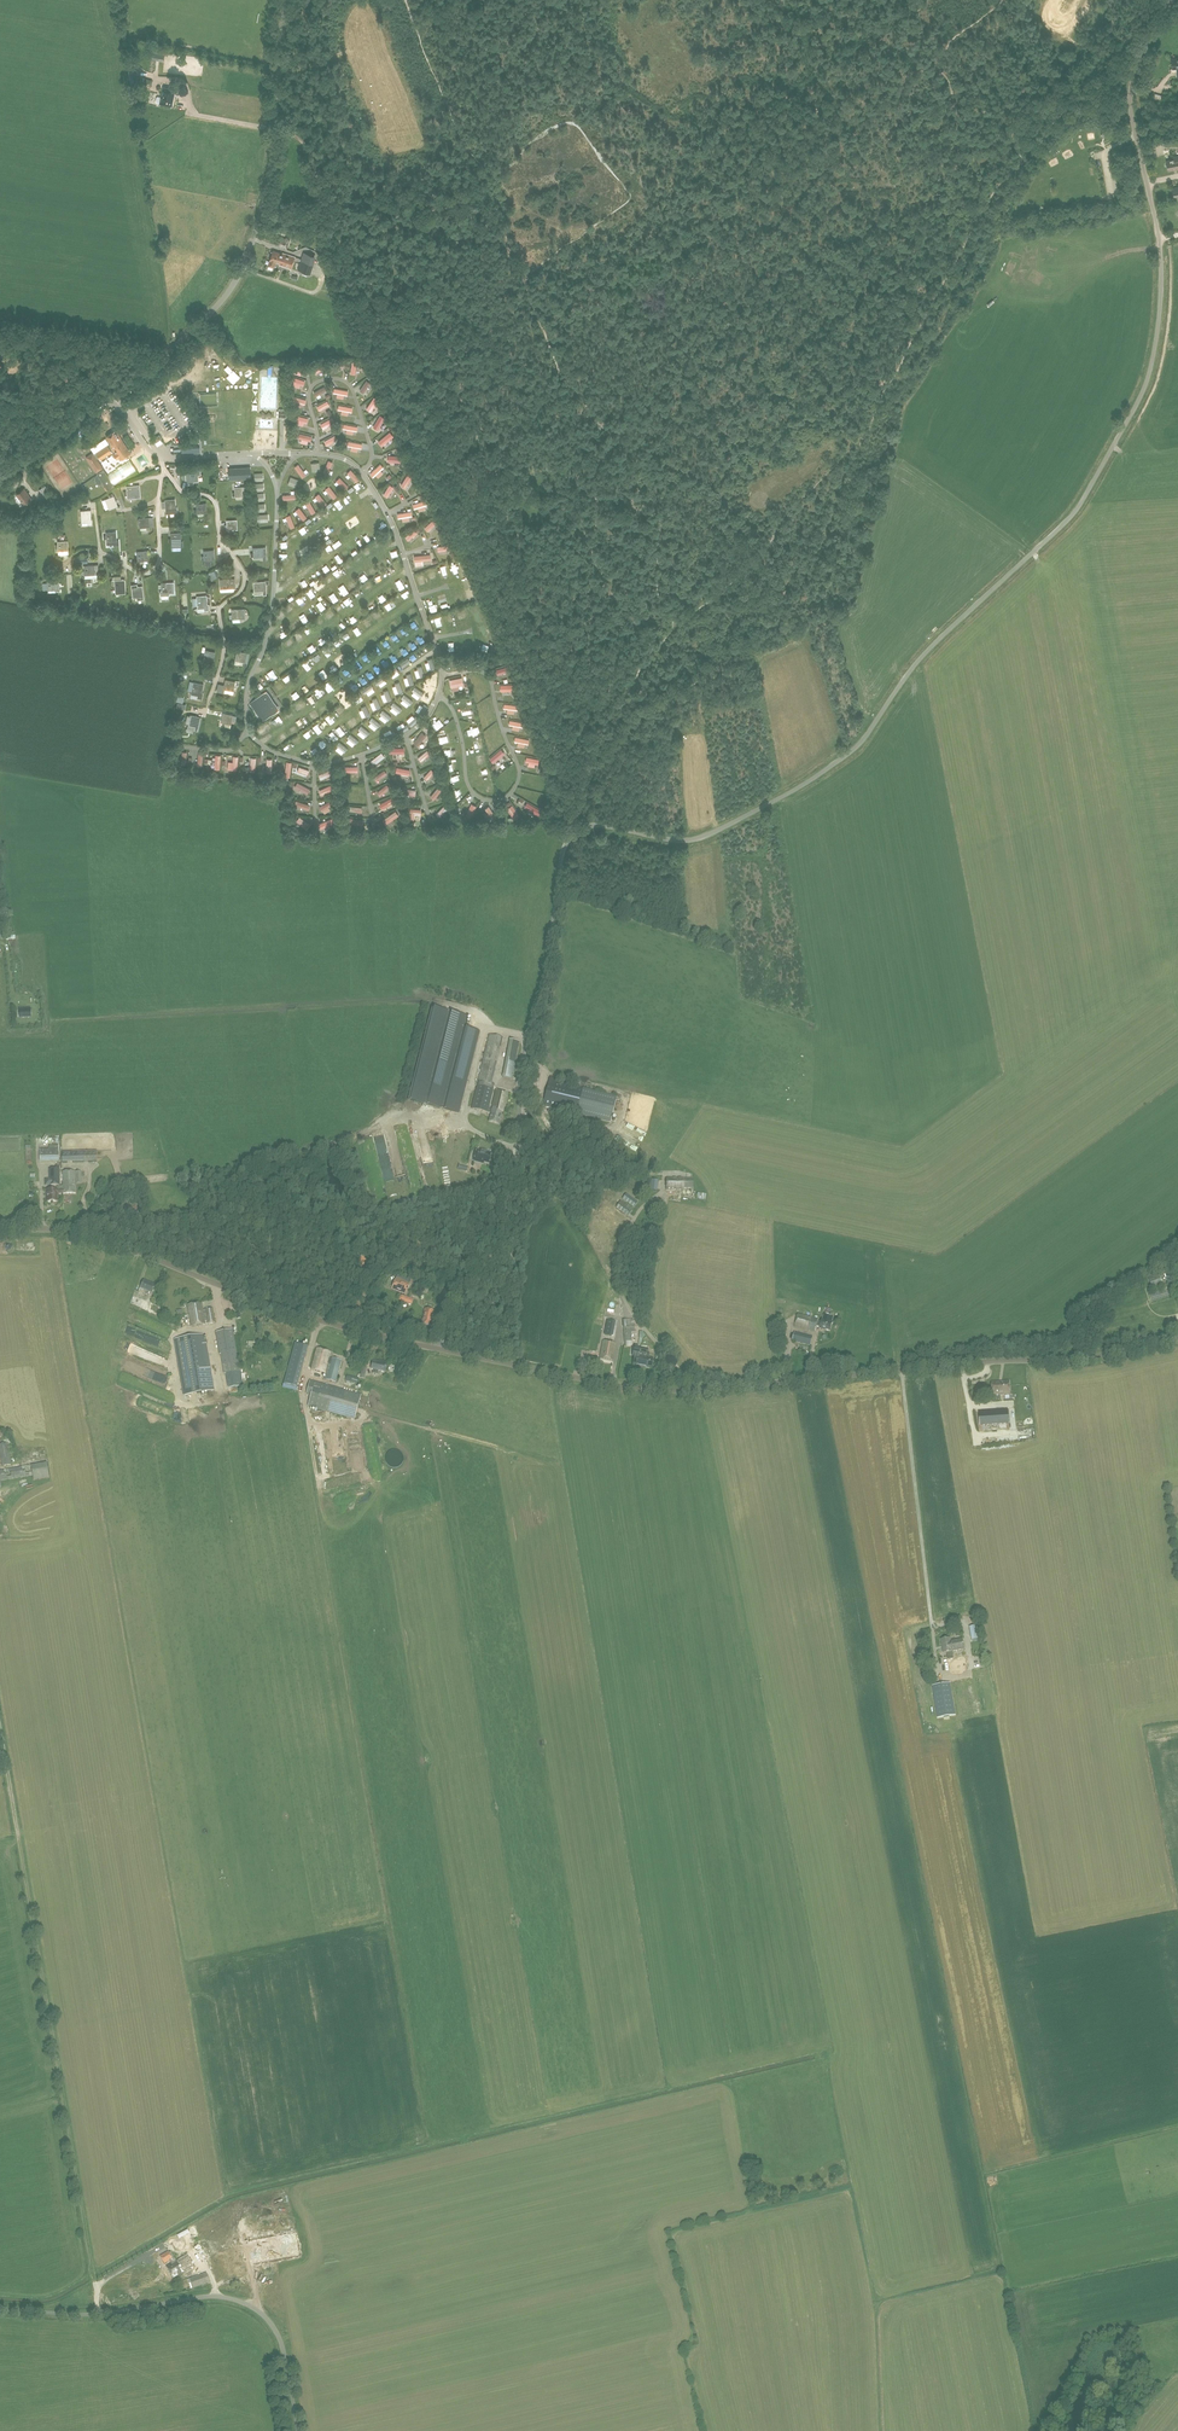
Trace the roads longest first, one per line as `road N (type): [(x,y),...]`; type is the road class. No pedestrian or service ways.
road 1 (unclassified): [(1136,137),(1160,246),(1154,351),(1137,402),(1074,513),(924,654),(859,744),(806,783),(694,840),(597,825),(567,843),(524,1056),(517,1153),(475,1278),(438,1349)]
road 2 (track): [(575,832),(535,682),(476,551),(408,430),(308,150),(275,130)]
road 3 (tertiary): [(438,1349),(643,1389),(699,1391),(1087,1359),(1177,1339)]
road 4 (track): [(0,1726),(99,2314)]
road 5 (unclassified): [(0,474),(156,368),(229,291),(266,195),(285,0)]
road 6 (tertiary): [(0,1229),(74,1233),(127,1247),(264,1301),(438,1349)]
road 7 (unclassified): [(298,2430),(278,2334),(265,2316),(236,2299),(110,2314),(0,2310)]
road 8 (track): [(457,518),(573,483),(595,498),(592,558),(609,584),(577,645),(535,655)]
road 9 (track): [(1023,160),(977,223),(861,440)]
road 10 (track): [(861,440),(785,516),(760,557),(676,629)]
road 11 (track): [(676,629),(649,654),(608,722),(573,815)]
road 12 (track): [(1130,40),(1023,160)]
road 13 (unclassified): [(1136,137),(1133,75),(1172,0)]

